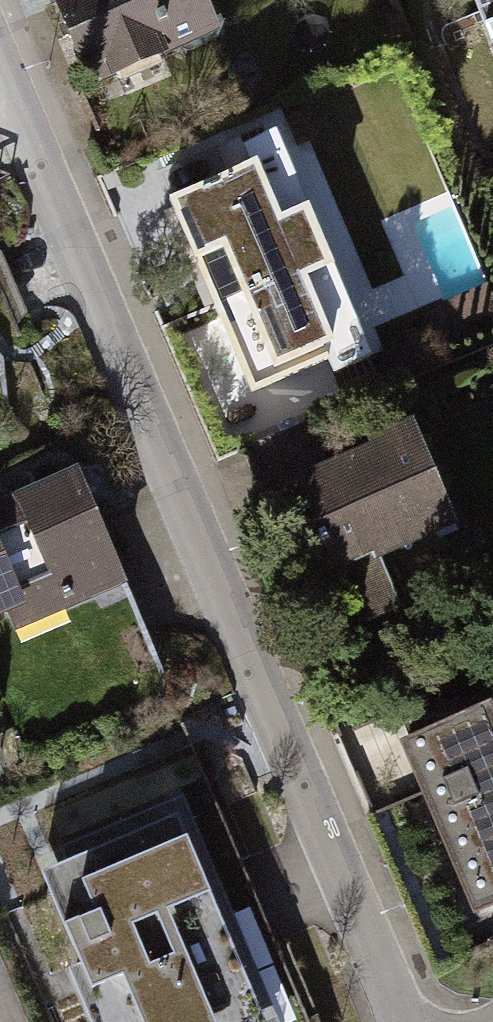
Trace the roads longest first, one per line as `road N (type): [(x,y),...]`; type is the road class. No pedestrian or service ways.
road 1 (residential): [(0,73),(400,1021)]

